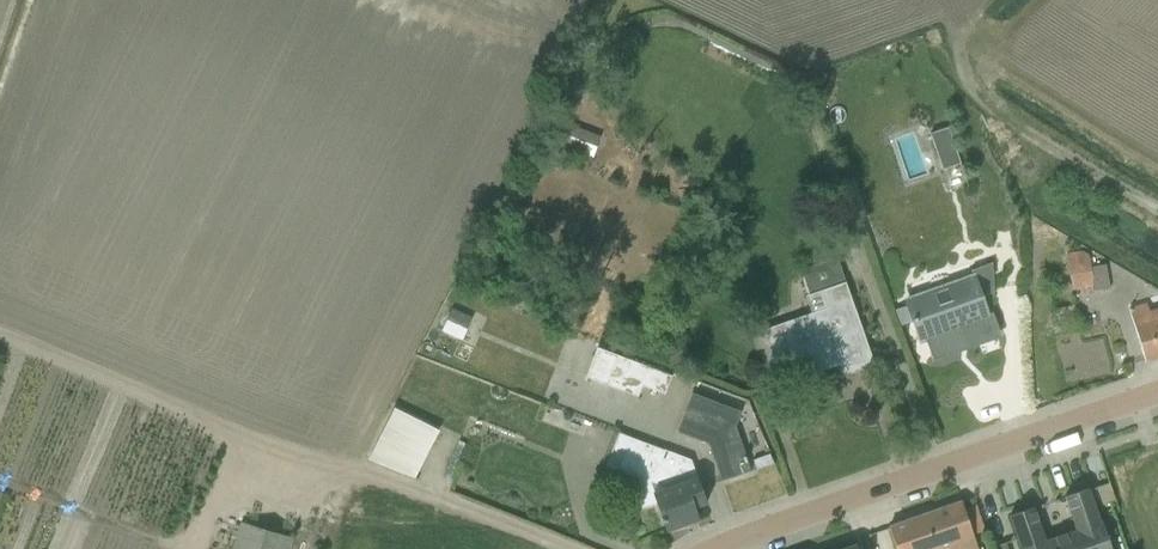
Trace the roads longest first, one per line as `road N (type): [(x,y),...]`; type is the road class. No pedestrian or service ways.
road 1 (tertiary): [(709,548),(1157,397)]

